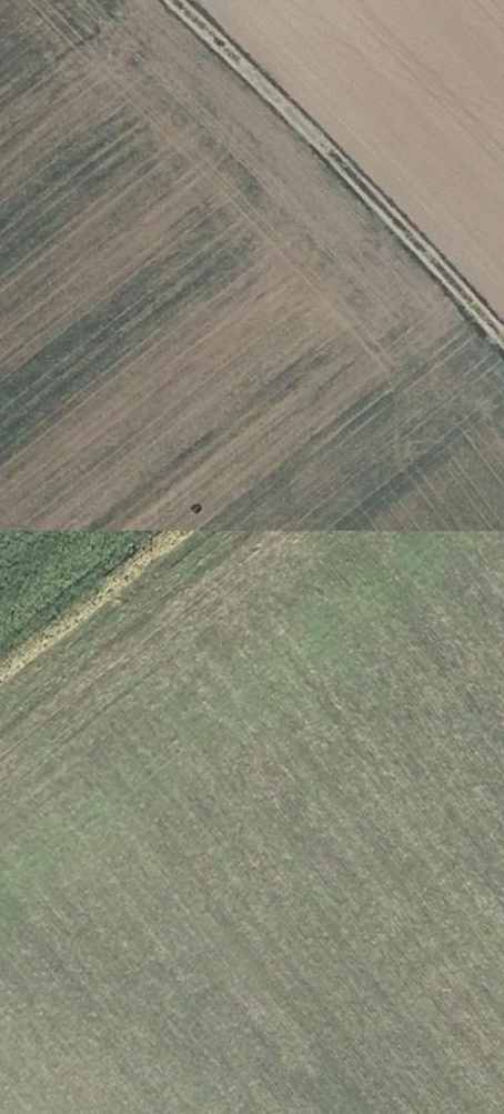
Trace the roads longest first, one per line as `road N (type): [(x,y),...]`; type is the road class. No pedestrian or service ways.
road 1 (track): [(503,369),(157,0)]

